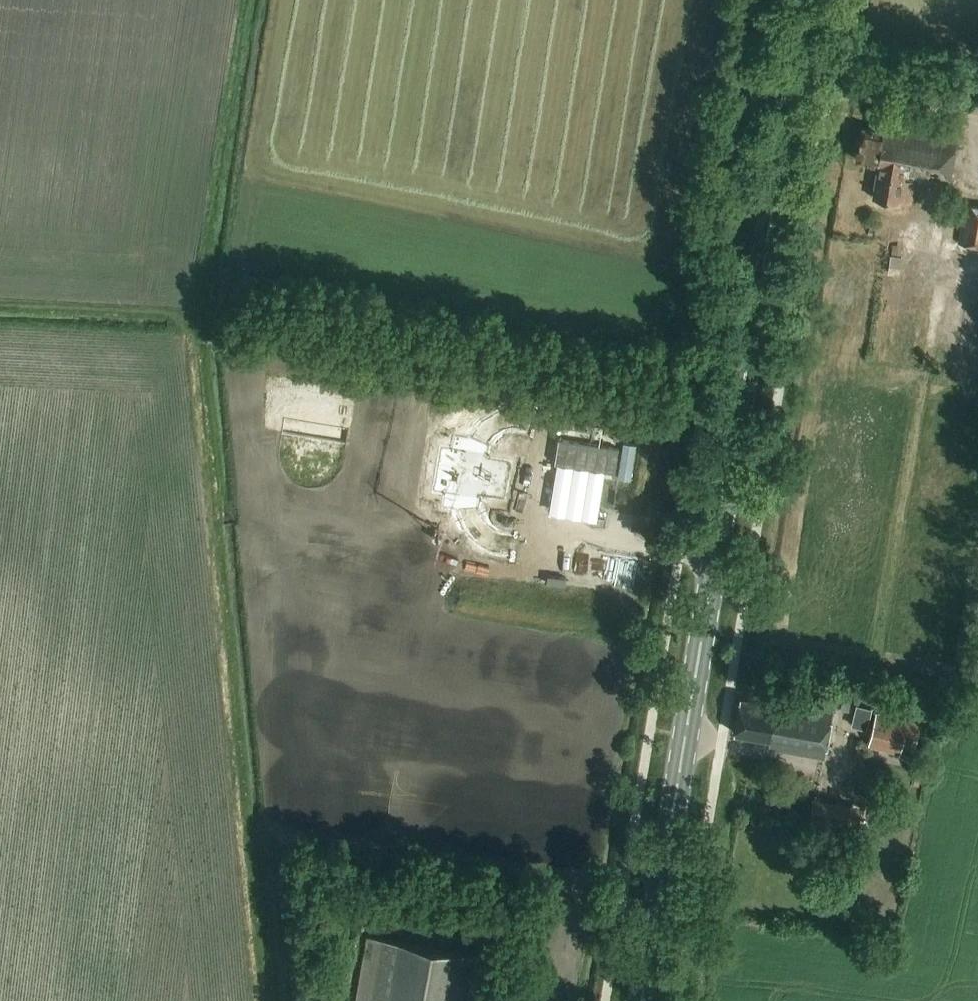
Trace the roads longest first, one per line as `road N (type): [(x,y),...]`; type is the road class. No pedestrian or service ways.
road 1 (secondary): [(643,1000),(808,0)]
road 2 (track): [(793,93),(977,121)]

